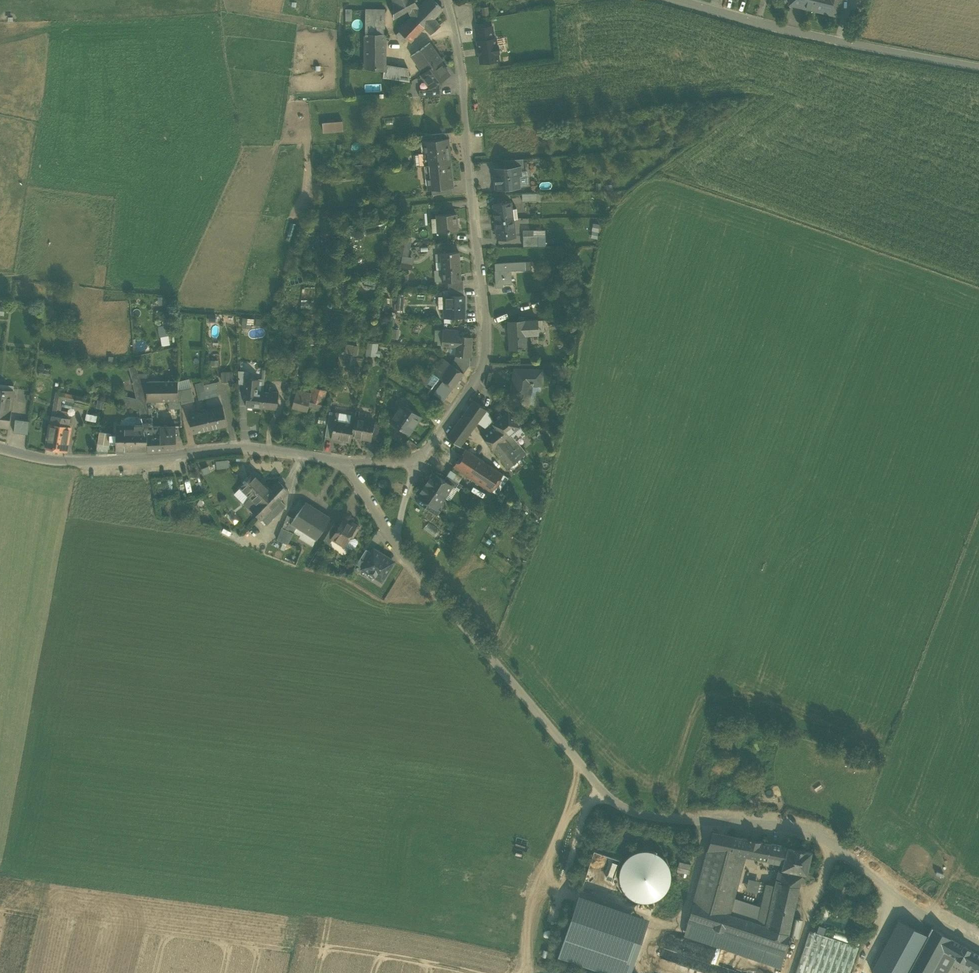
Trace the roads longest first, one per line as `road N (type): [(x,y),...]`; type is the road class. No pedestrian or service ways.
road 1 (unclassified): [(978,944),(896,896),(845,851),(788,827),(625,814),(415,569)]
road 2 (residential): [(428,450),(482,374),(486,343),(457,45),(445,0)]
road 3 (residential): [(341,462),(272,448),(146,461),(44,459),(0,448)]
road 4 (unclassified): [(679,0),(978,68)]
road 5 (track): [(604,791),(540,972)]
road 6 (track): [(471,193),(296,212)]

